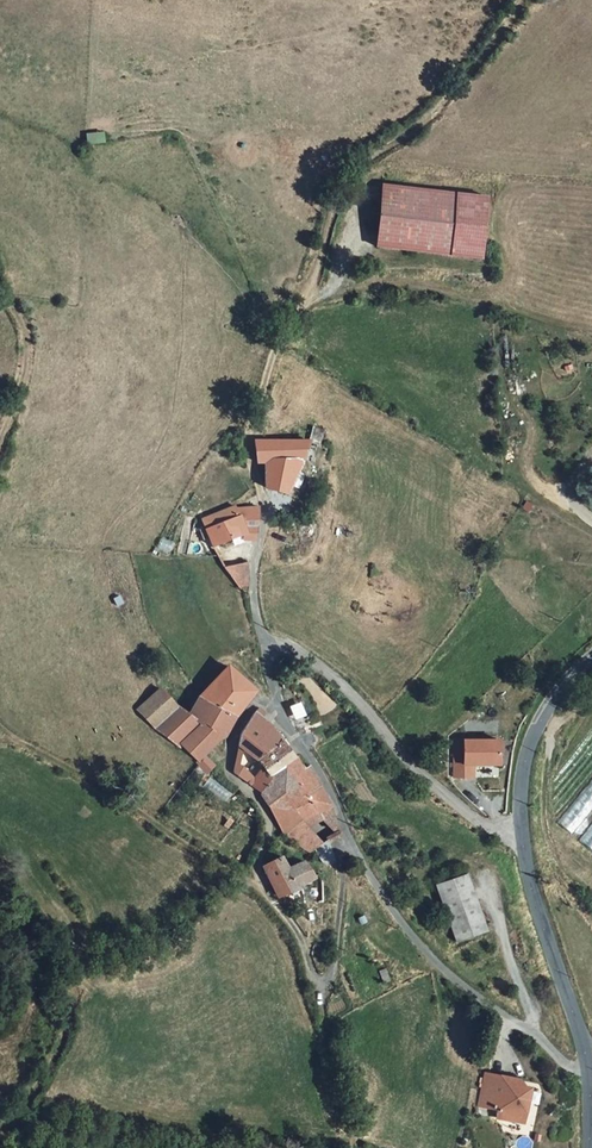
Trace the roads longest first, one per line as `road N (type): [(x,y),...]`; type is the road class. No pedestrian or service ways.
road 1 (track): [(323,986),(300,936),(248,878),(22,742),(0,740)]
road 2 (track): [(308,298),(343,196),(369,156),(435,113),(521,0)]
road 3 (residential): [(591,1079),(451,977),(396,917),(347,834)]
road 4 (residential): [(529,841),(458,811),(330,677),(288,650),(272,649)]
road 5 (tertiary): [(591,1074),(529,841)]
road 6 (track): [(262,503),(248,433),(271,351),(308,298)]
road 7 (residential): [(278,700),(260,701),(236,726),(231,770),(267,819),(248,878)]
road 8 (tertiary): [(529,841),(528,773),(545,727),(591,669)]
road 9 (track): [(0,452),(26,385),(31,348),(0,289)]
road 10 (residential): [(323,986),(331,977),(347,834)]
road 11 (residential): [(347,834),(278,700)]
road 12 (residential): [(272,649),(254,593),(262,503)]
road 13 (track): [(0,875),(24,930),(0,1006)]

